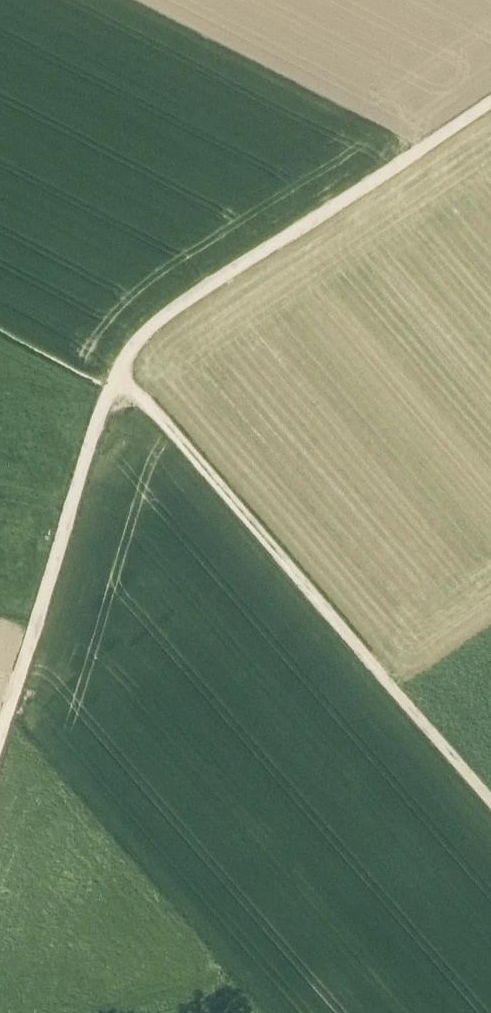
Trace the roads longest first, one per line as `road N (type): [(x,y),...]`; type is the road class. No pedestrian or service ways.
road 1 (track): [(118,370),(490,806)]
road 2 (track): [(118,370),(151,329),(490,102)]
road 3 (track): [(0,748),(118,370)]

